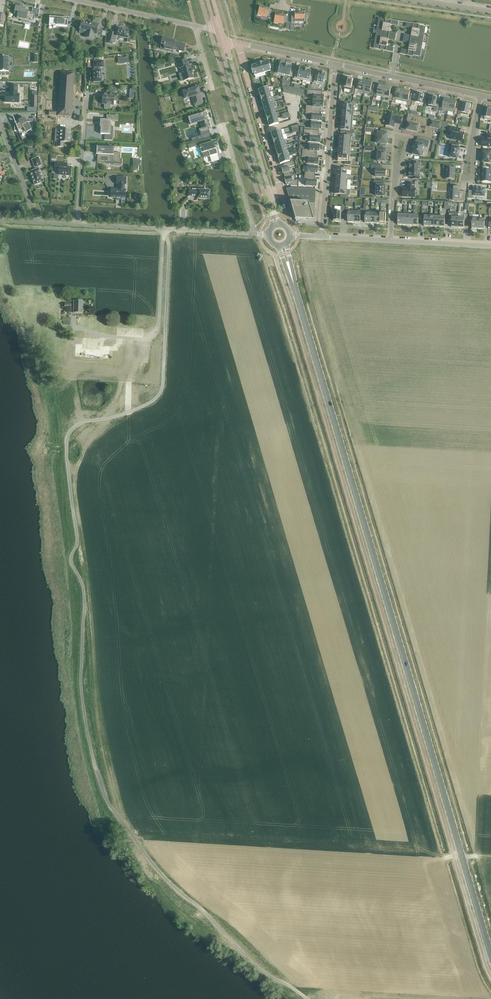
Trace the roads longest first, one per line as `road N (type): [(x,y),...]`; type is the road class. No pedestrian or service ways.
road 1 (tertiary): [(293,283),(490,955)]
road 2 (residential): [(333,63),(321,237)]
road 3 (tertiary): [(220,45),(265,196)]
road 4 (tertiary): [(270,194),(225,43)]
road 5 (residential): [(239,43),(281,191)]
road 6 (residential): [(76,223),(86,94)]
road 7 (residential): [(198,26),(75,0)]

